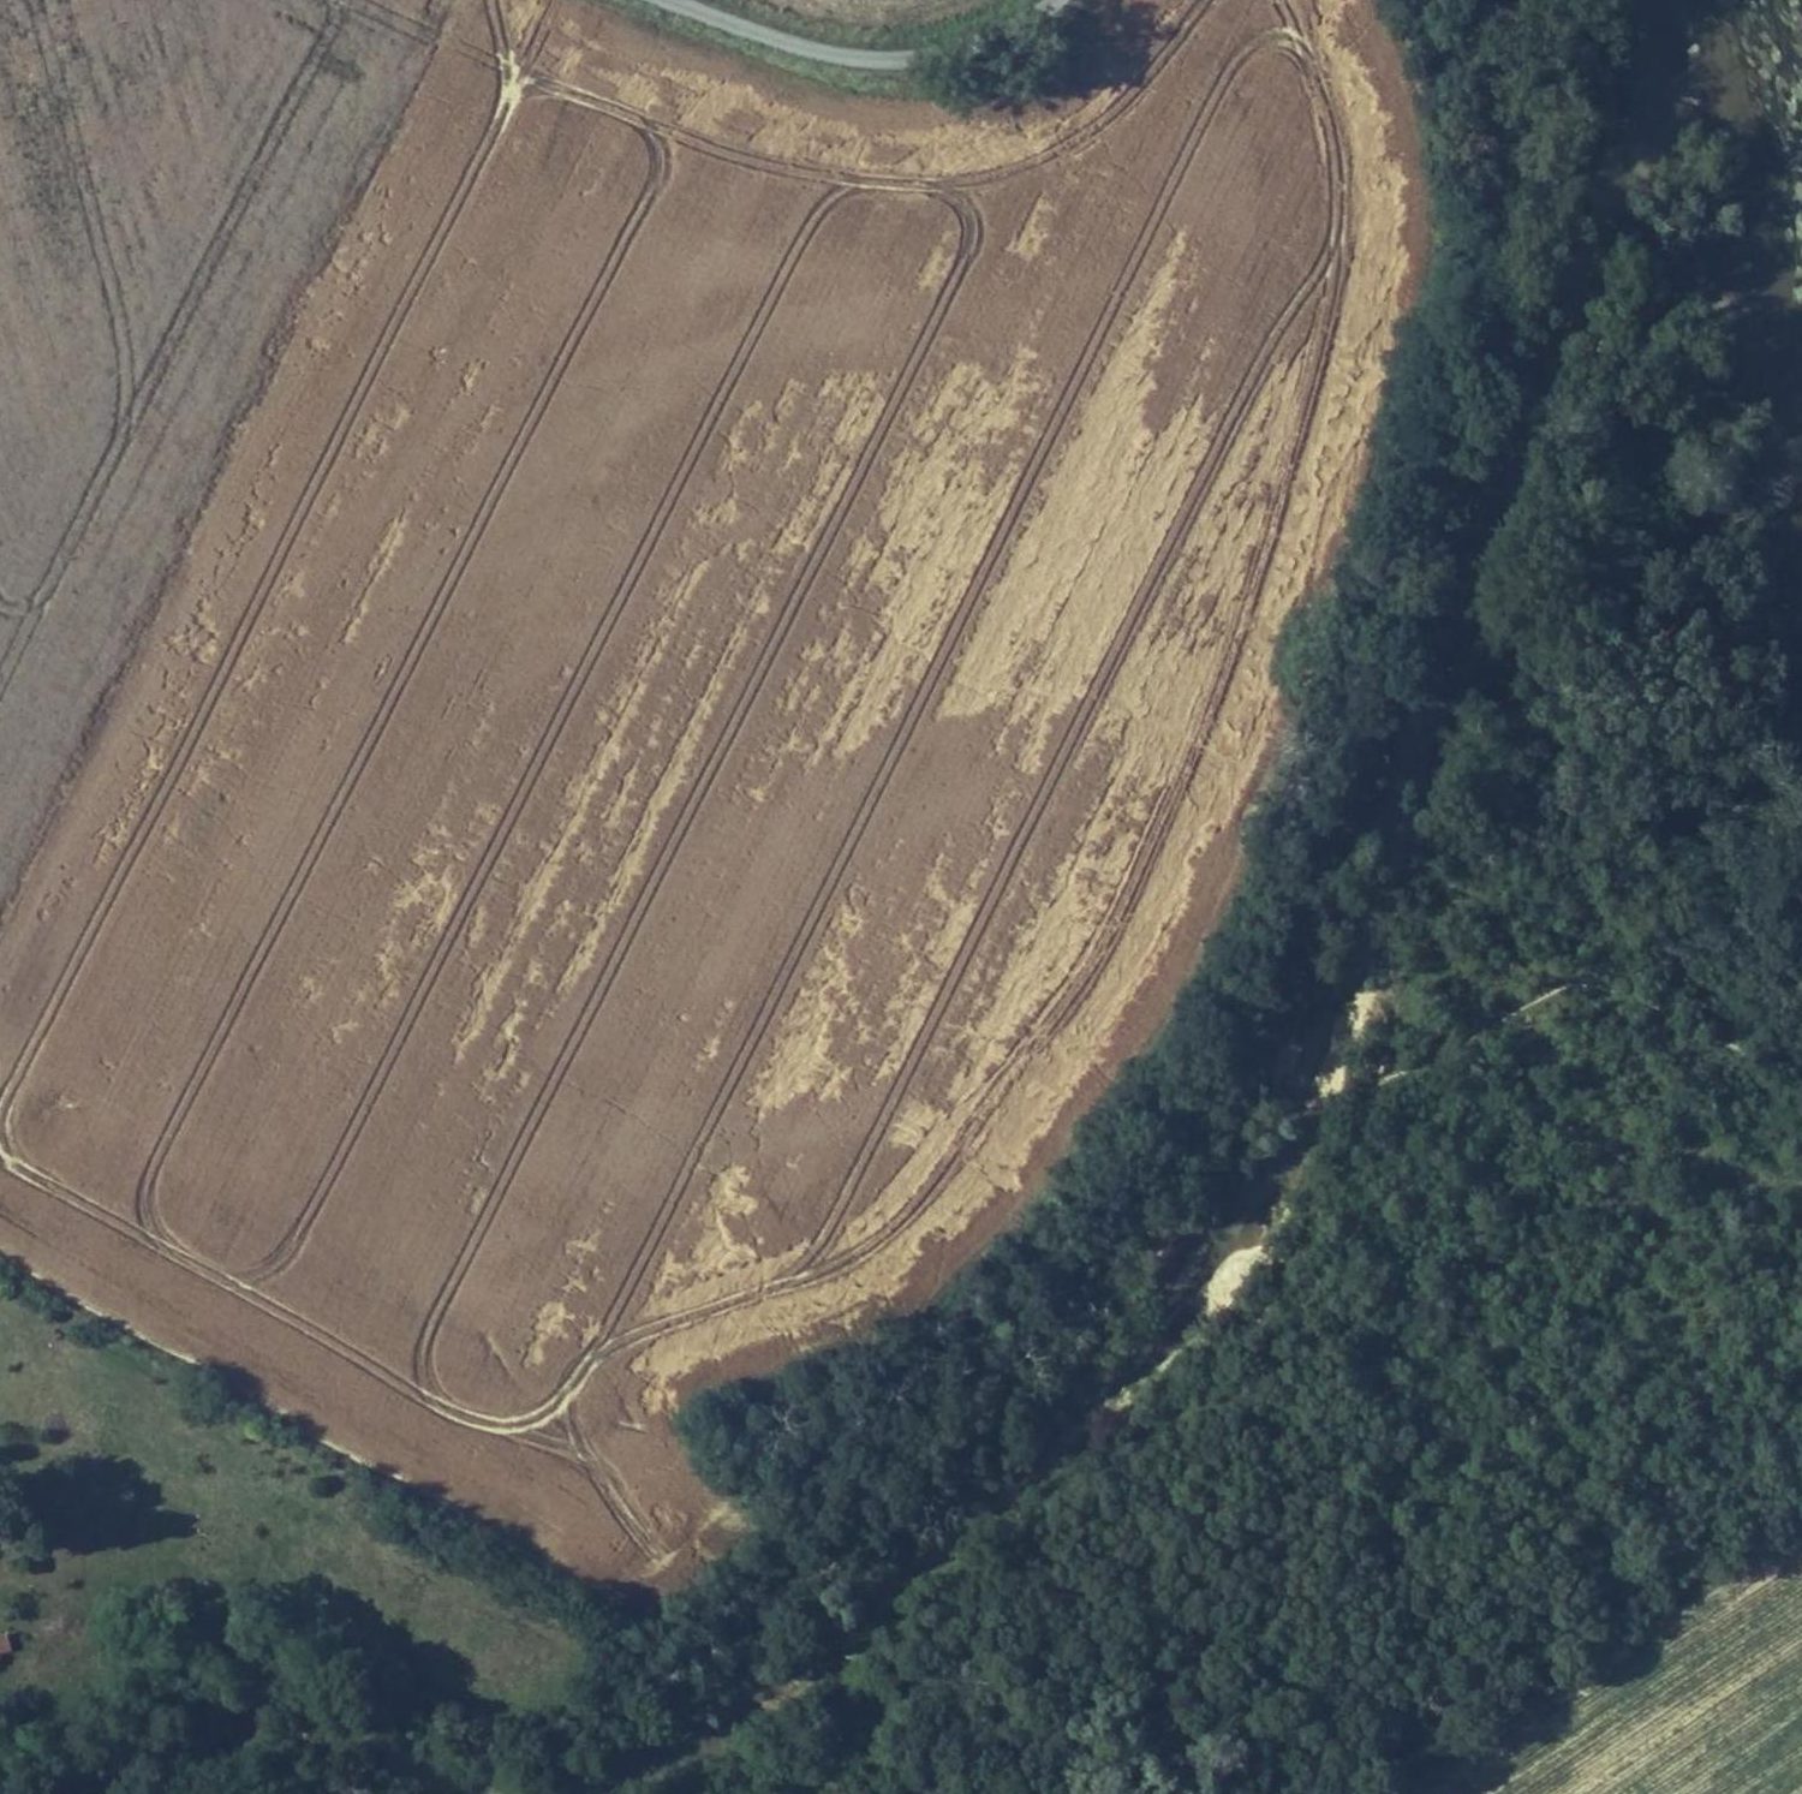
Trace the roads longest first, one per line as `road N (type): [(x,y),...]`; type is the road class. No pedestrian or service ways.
road 1 (unclassified): [(676,0),(862,60),(934,59),(999,40),(1056,0)]

